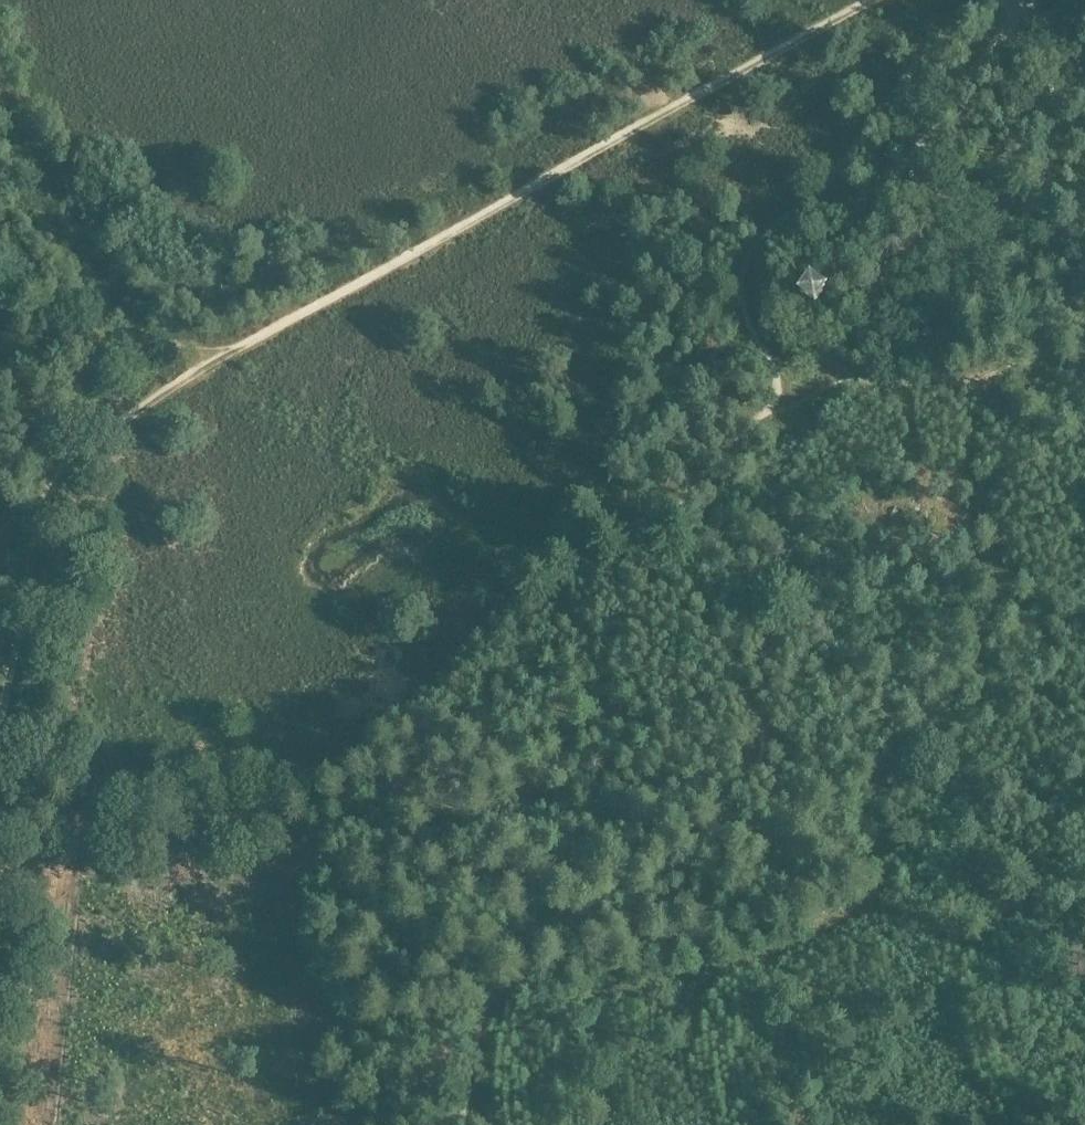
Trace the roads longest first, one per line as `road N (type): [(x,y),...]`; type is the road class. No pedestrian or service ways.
road 1 (track): [(232,357),(879,0)]
road 2 (track): [(1026,19),(818,281)]
road 3 (track): [(1008,0),(1026,19),(1046,129),(1084,156)]

